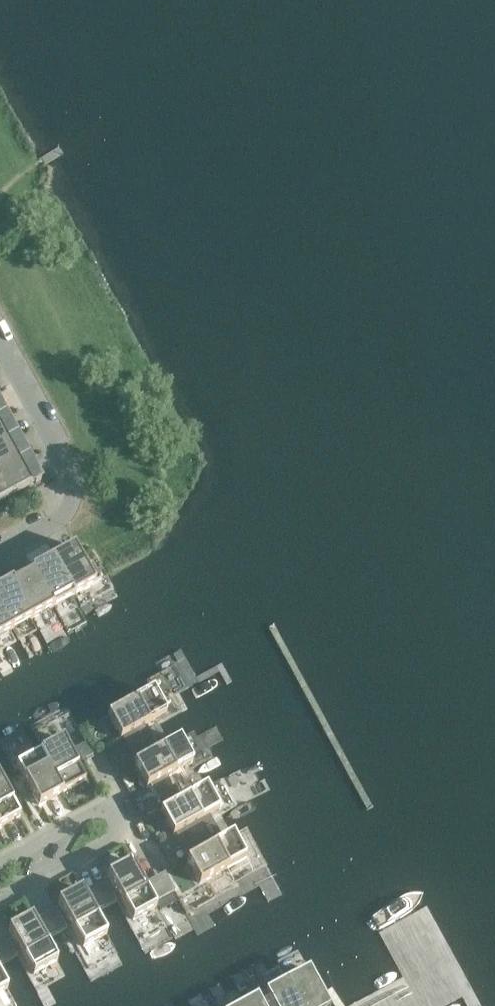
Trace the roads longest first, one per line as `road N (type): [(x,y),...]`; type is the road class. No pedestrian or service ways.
road 1 (unclassified): [(0,553),(68,516),(75,489),(0,354)]
road 2 (residential): [(0,909),(139,835)]
road 3 (residential): [(119,799),(0,865)]

